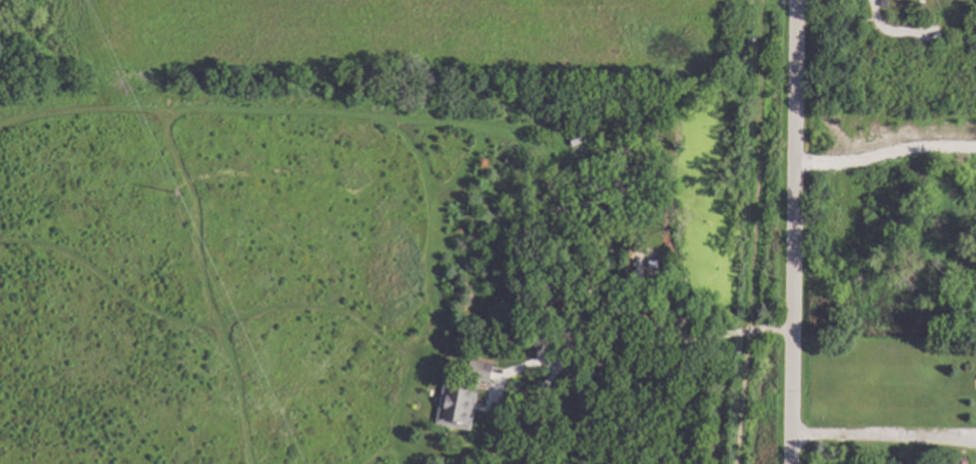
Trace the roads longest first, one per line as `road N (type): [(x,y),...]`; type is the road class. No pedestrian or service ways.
road 1 (residential): [(802,0),(797,463)]

